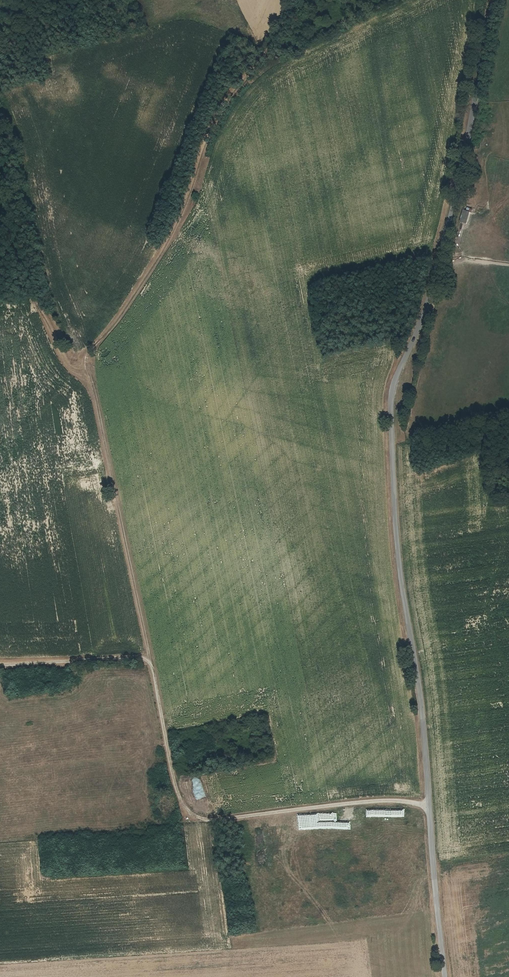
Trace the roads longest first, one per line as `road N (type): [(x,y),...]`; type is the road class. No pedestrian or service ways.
road 1 (unclassified): [(443,976),(420,691),(399,559),(390,395),(443,245),(494,0)]
road 2 (track): [(294,0),(280,37),(220,114),(171,237),(87,354),(148,655)]
road 3 (track): [(148,655),(178,792),(195,816),(427,805)]
road 4 (track): [(148,655),(0,664)]

